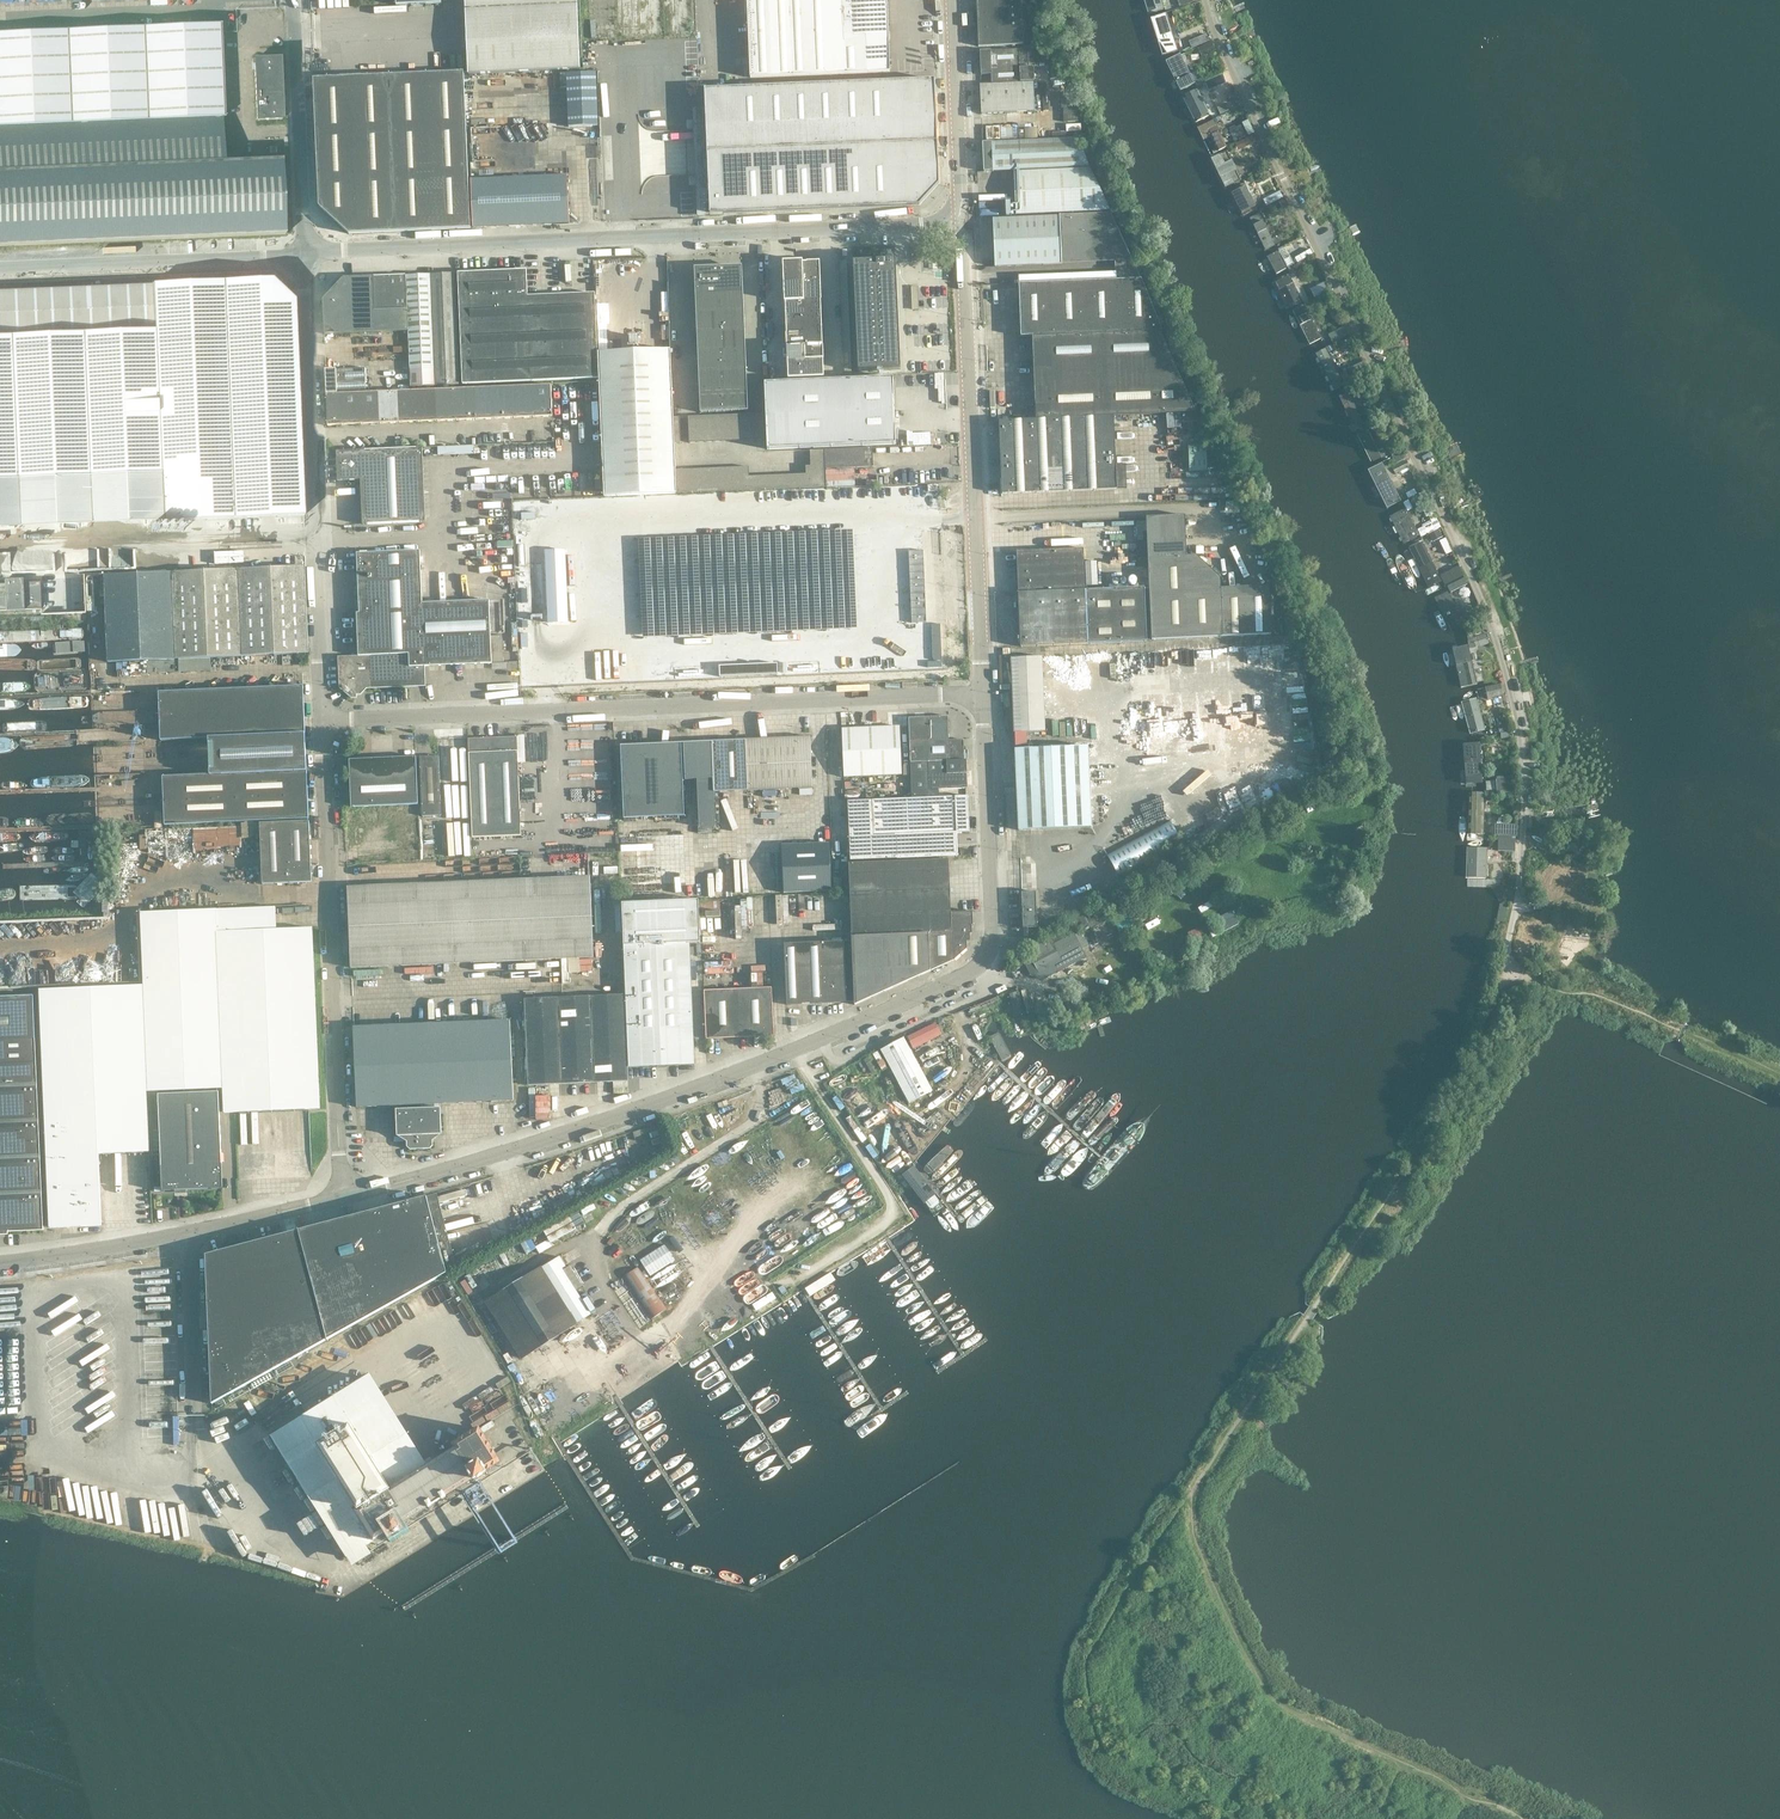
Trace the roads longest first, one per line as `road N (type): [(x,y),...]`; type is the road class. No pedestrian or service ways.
road 1 (track): [(1515,1818),(1438,1778),(1291,1719),(1265,1698),(1211,1582),(1190,1495),(1469,1076),(1508,943)]
road 2 (residential): [(1508,943),(1521,861),(1521,774),(1501,655),(1206,0)]
road 3 (unclassified): [(343,1200),(704,1086),(980,967),(994,933),(982,695)]
road 4 (unclassified): [(307,254),(962,224)]
road 5 (unclassified): [(328,721),(982,695)]
road 6 (unclassified): [(343,1200),(328,721)]
road 7 (unclassified): [(982,695),(962,224)]
road 8 (unclassified): [(328,721),(307,254)]
road 9 (unclassified): [(0,1262),(191,1235),(343,1200)]
road 10 (unclassified): [(0,269),(307,254)]
road 11 (unclassified): [(307,254),(294,0)]
road 12 (unclassified): [(962,224),(953,0)]

